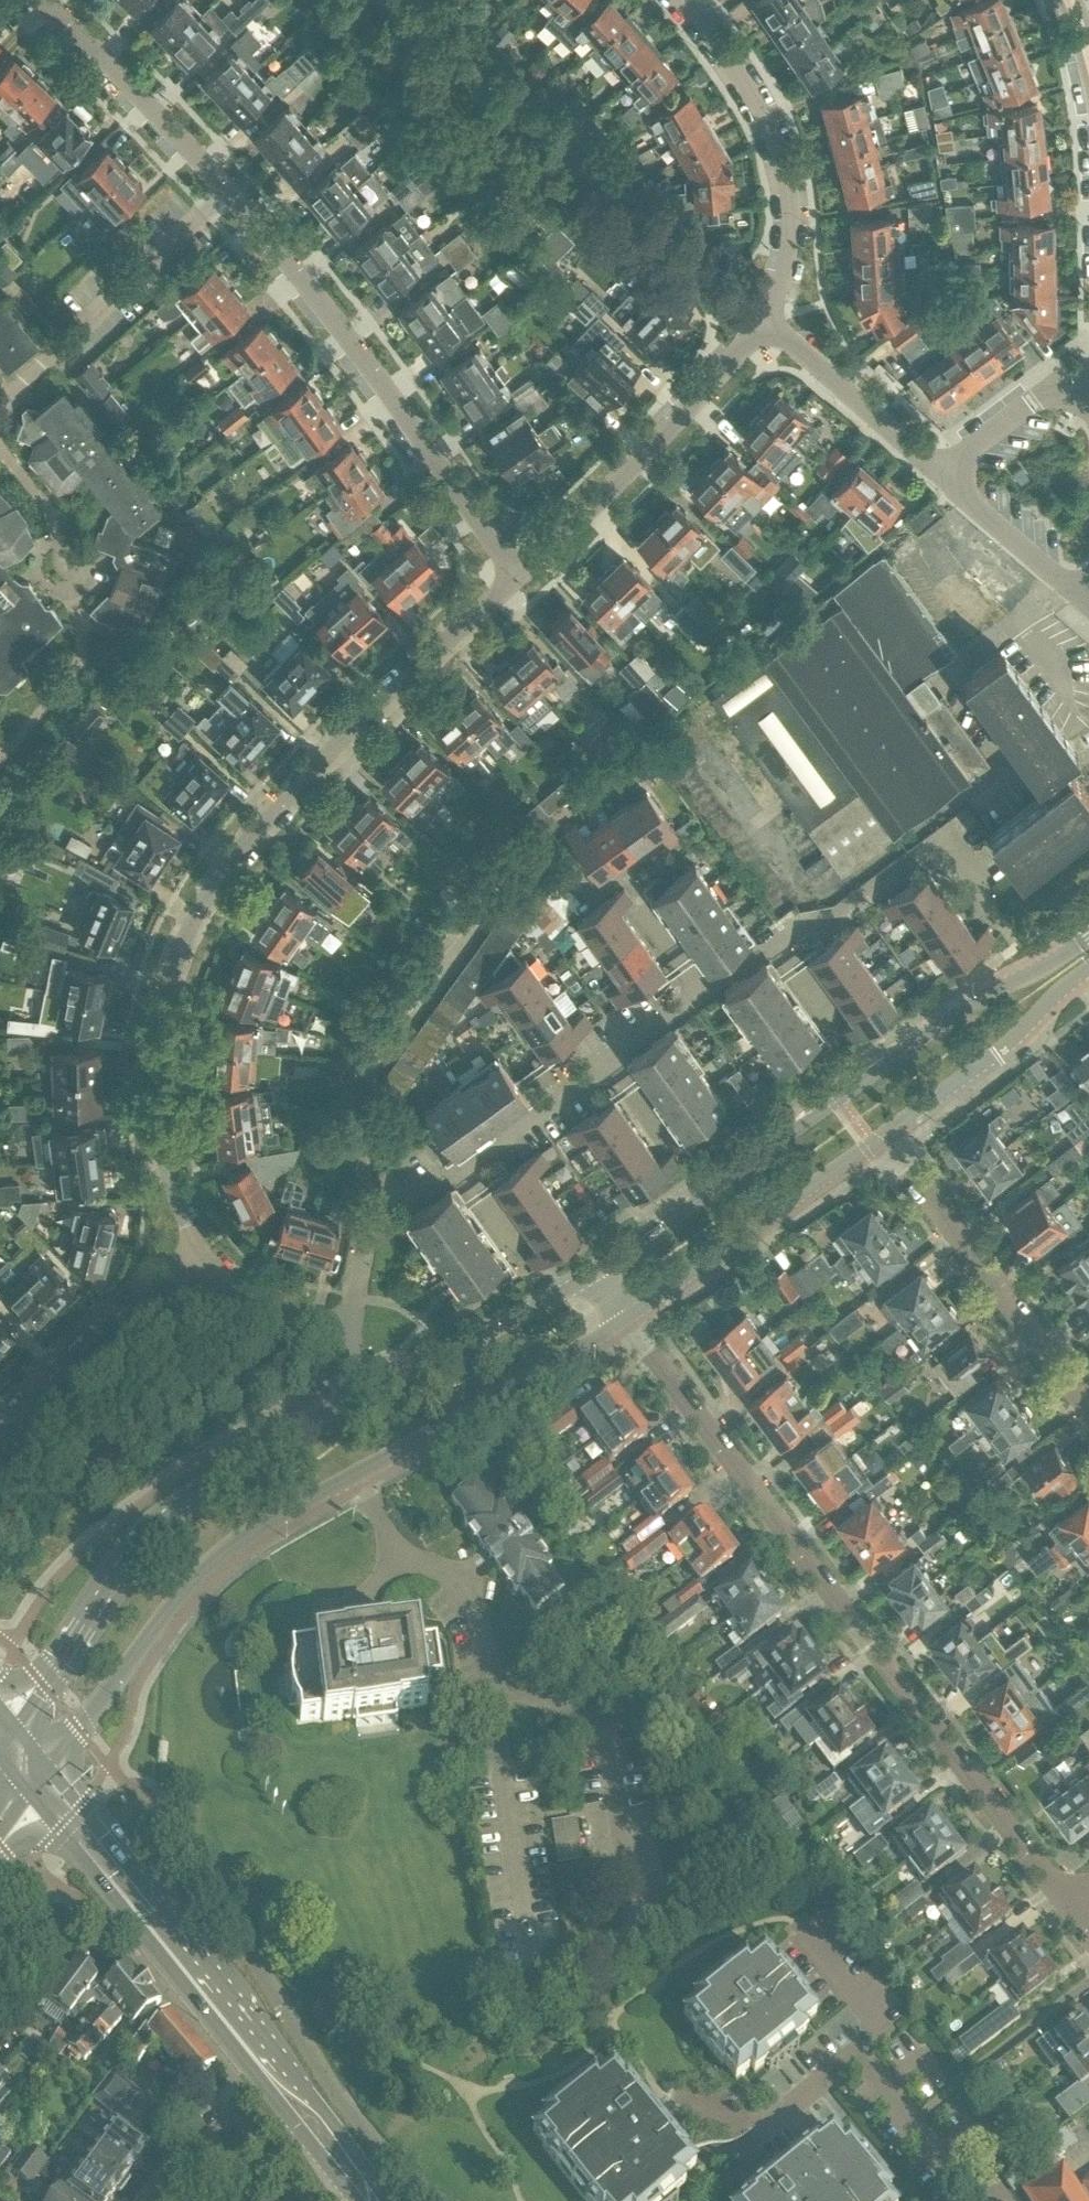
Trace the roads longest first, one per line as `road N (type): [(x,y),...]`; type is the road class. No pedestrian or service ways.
road 1 (residential): [(193,1255),(159,1147),(154,1033),(165,970),(187,922),(248,839),(517,575)]
road 2 (residential): [(350,1330),(372,1222),(804,920),(836,913),(938,841)]
road 3 (tertiary): [(43,1775),(181,1596),(252,1529),(636,1319)]
road 4 (residential): [(1063,1907),(636,1319)]
road 5 (tertiary): [(1088,936),(992,990),(601,1265)]
road 6 (secondary): [(375,2200),(265,2050),(43,1775)]
road 7 (tertiary): [(372,1391),(241,1466),(179,1513),(122,1571),(6,1731)]
road 8 (residential): [(517,575),(227,189)]
road 9 (residential): [(676,0),(740,79),(778,154),(788,246),(769,323)]
road 10 (residential): [(769,323),(623,479),(517,575)]
road 11 (residential): [(1088,1414),(883,1143)]
road 12 (residential): [(0,401),(227,189)]
road 13 (tertiary): [(636,1319),(883,1143)]
road 14 (tertiary): [(883,1143),(1011,1047),(1088,970)]
road 15 (residential): [(227,189),(40,0)]
road 16 (tertiary): [(601,1265),(372,1391)]
road 17 (residential): [(0,1431),(193,1255)]
road 18 (residential): [(943,474),(769,323)]
road 19 (residential): [(860,2053),(762,2127),(726,2127),(697,2099)]
road 20 (residential): [(1088,602),(943,474)]
road 21 (residential): [(967,2200),(860,2053)]
road 22 (residential): [(350,1330),(283,1318),(250,1302),(193,1255)]
road 23 (residential): [(943,474),(1057,388),(1088,383)]
road 24 (residential): [(860,2053),(874,2017),(809,1931)]

